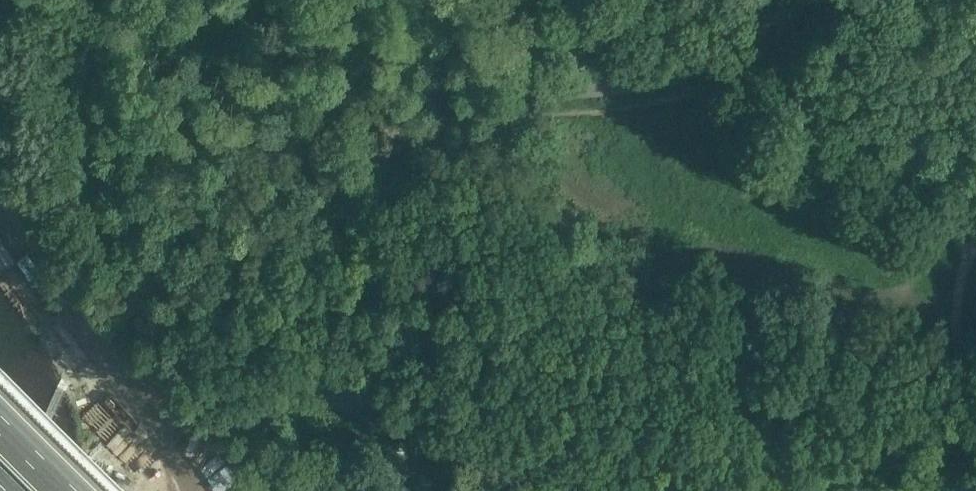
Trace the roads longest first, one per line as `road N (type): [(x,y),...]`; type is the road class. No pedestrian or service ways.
road 1 (unclassified): [(118,429),(45,240),(0,57)]
road 2 (tertiary): [(975,206),(725,0)]

